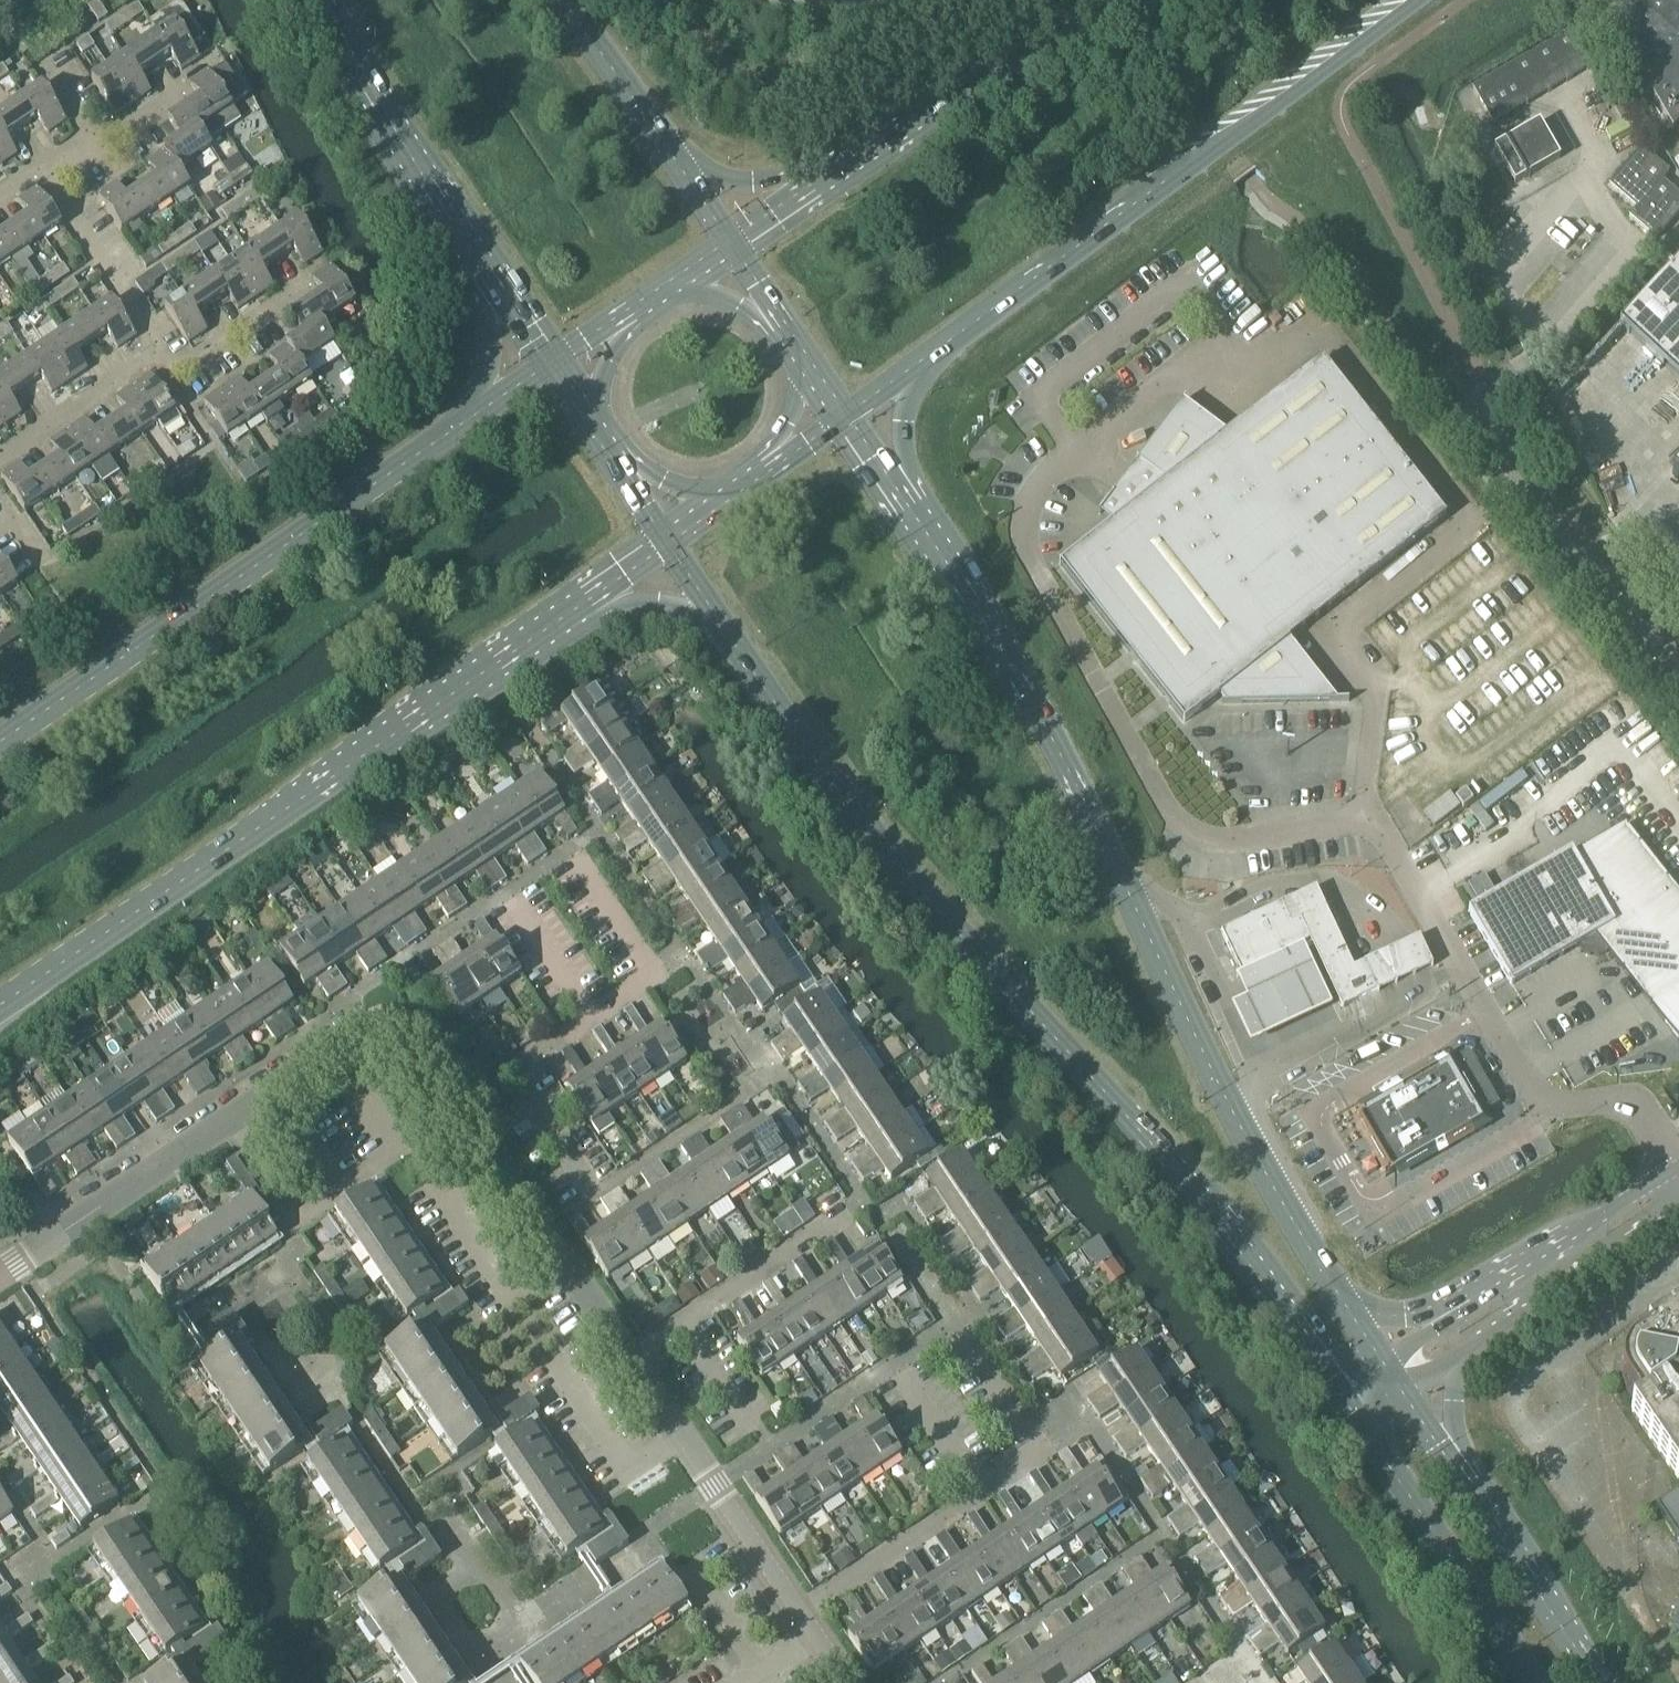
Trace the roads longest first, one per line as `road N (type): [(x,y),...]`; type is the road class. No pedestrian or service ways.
road 1 (secondary): [(719,622),(894,867),(1261,1273),(1347,1405)]
road 2 (secondary): [(1343,1302),(1258,1162),(1072,781),(913,518)]
road 3 (secondary): [(0,1010),(569,613)]
road 4 (secondary): [(926,359),(1419,0)]
road 5 (secondary): [(465,423),(0,737)]
road 6 (residential): [(801,1613),(1035,1450),(951,1327)]
road 7 (residential): [(461,1108),(648,973),(568,855)]
road 8 (secondary): [(1145,0),(971,82),(823,180)]
road 9 (unclassified): [(1678,692),(1557,534),(1483,419),(1488,393)]
road 10 (secondary): [(1347,1405),(1531,1682)]
road 11 (tertiary): [(322,0),(441,217),(488,277)]
road 12 (residential): [(231,1119),(359,1031),(389,1028),(418,1040),(461,1108)]
road 13 (residential): [(0,1276),(231,1119)]
road 14 (unclassified): [(1678,1168),(1448,1312)]
road 15 (residential): [(628,1358),(845,1210)]
road 16 (unclassified): [(1465,1353),(1678,1213)]
road 17 (residential): [(491,1155),(628,1358)]
road 18 (residential): [(231,1119),(291,1216),(387,1154)]
road 19 (secondary): [(1600,1682),(1478,1505)]
road 20 (residential): [(680,1437),(801,1613)]
road 21 (residential): [(162,344),(49,163)]
road 22 (residential): [(0,457),(162,344)]
road 23 (residential): [(680,1437),(627,1471),(554,1367)]
road 24 (tertiary): [(661,146),(554,0)]
road 25 (residential): [(491,1155),(438,1191),(500,1287)]
road 26 (secondary): [(823,180),(709,177),(661,146)]
road 27 (secondary): [(913,518),(903,420),(926,359)]
road 28 (secondary): [(1478,1505),(1455,1432),(1465,1353)]
road 29 (secondary): [(569,613),(659,605),(719,622)]
road 30 (secondary): [(488,277),(490,348),(465,423)]
road 31 (residential): [(162,344),(195,368),(281,310)]
road 32 (secondary): [(1478,1505),(1404,1393)]
road 33 (secondary): [(627,314),(596,438)]
road 34 (secondary): [(913,518),(841,419)]
road 35 (secondary): [(616,467),(733,497)]
road 36 (secondary): [(569,613),(667,543)]

